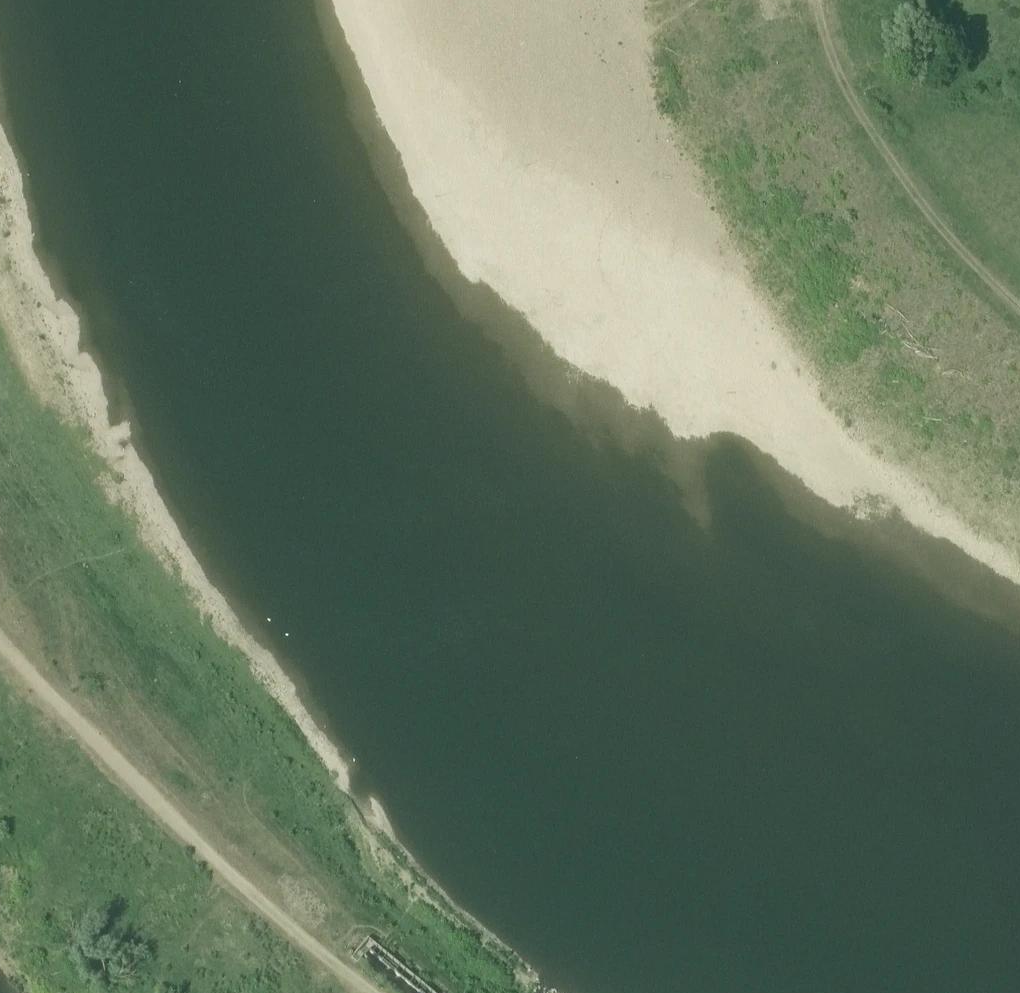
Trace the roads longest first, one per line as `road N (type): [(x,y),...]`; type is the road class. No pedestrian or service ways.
road 1 (track): [(361,992),(186,841),(0,647)]

